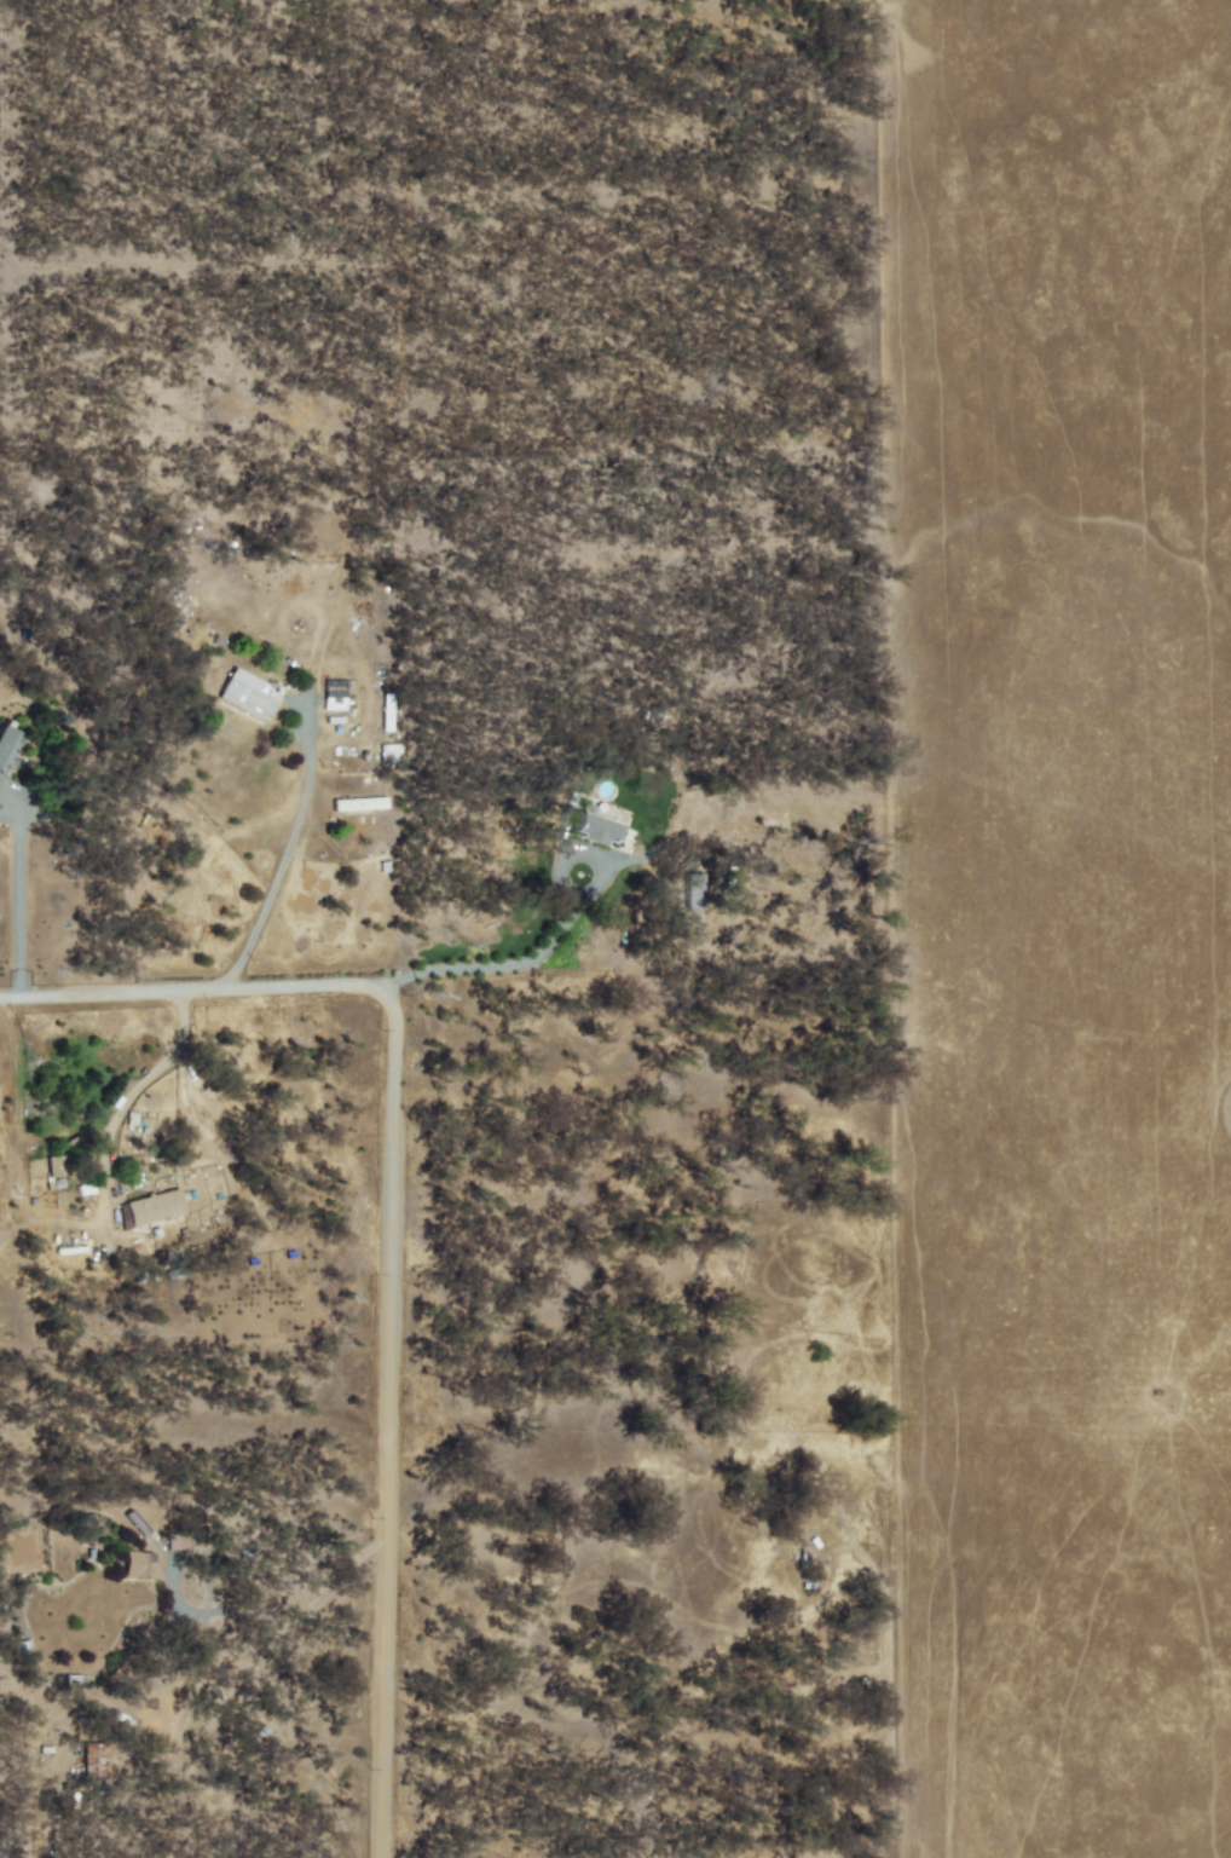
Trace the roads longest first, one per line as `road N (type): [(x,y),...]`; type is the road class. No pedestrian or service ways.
road 1 (residential): [(387,1857),(397,977),(0,991)]

